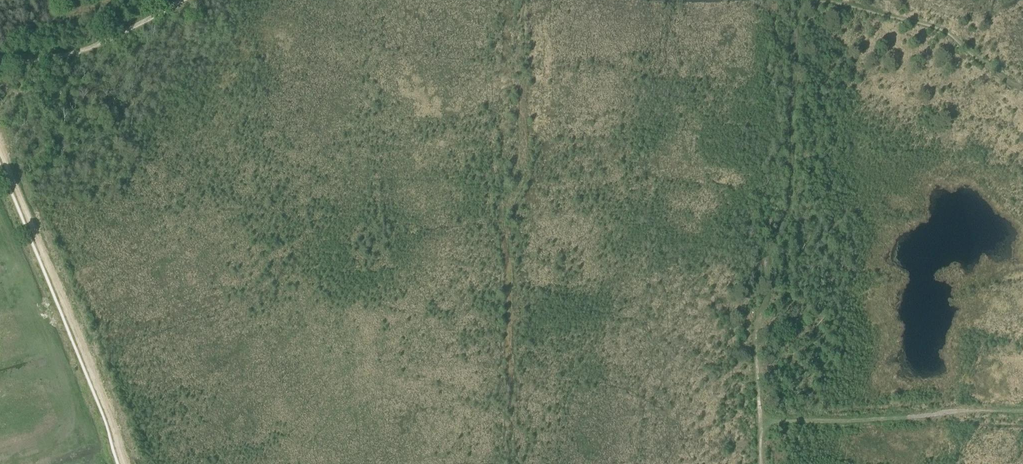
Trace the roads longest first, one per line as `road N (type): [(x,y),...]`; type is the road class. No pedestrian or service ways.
road 1 (track): [(810,0),(796,18),(787,188),(764,258),(760,425)]
road 2 (track): [(0,152),(123,463)]
road 3 (track): [(760,425),(1022,411)]
road 4 (track): [(1022,90),(946,32),(826,0)]
road 5 (track): [(183,0),(91,48),(0,66)]

